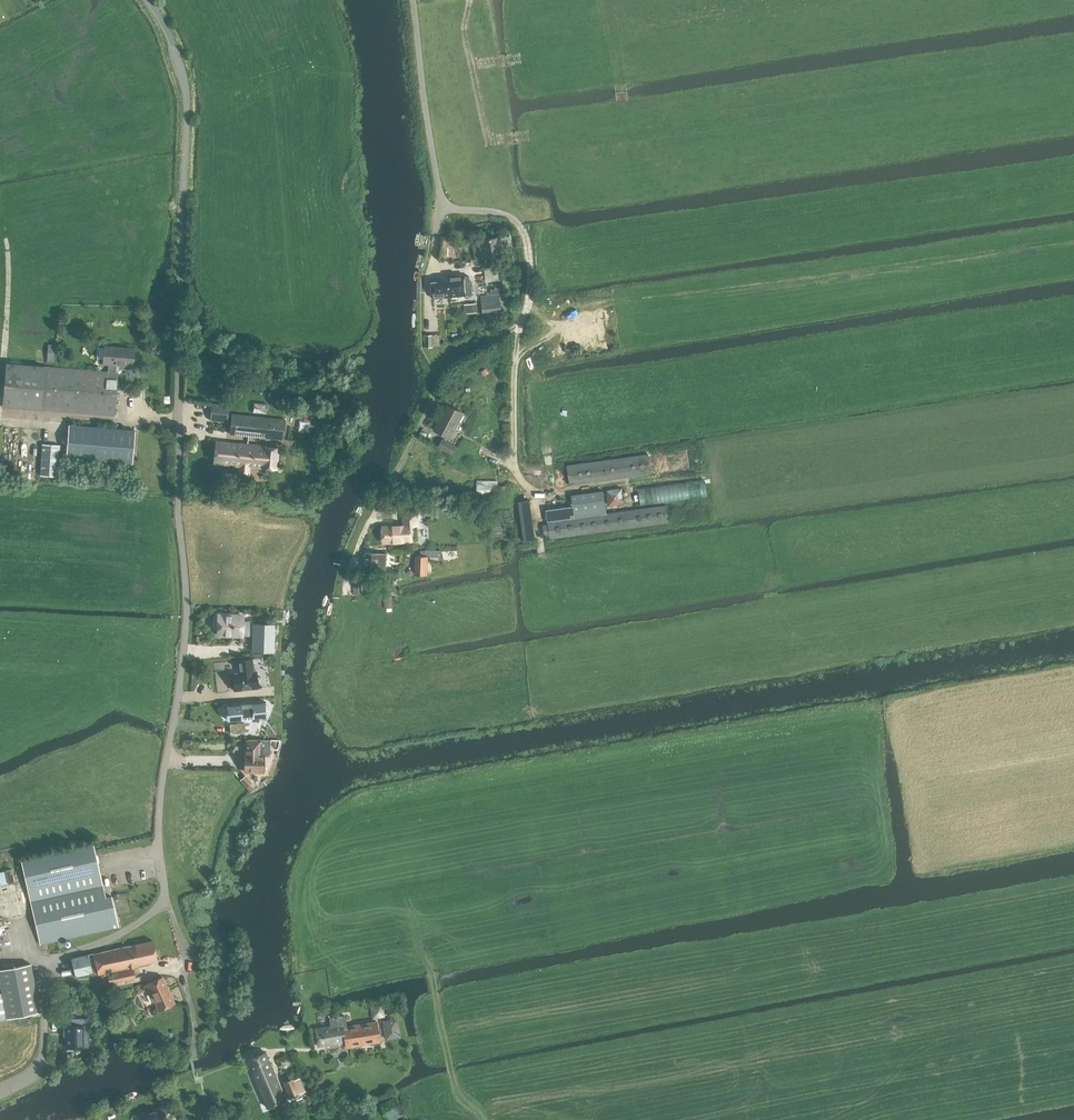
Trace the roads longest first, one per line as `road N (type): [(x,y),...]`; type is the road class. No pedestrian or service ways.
road 1 (unclassified): [(166,901),(160,797),(186,603),(177,419),(187,100),(172,42),(147,0)]
road 2 (track): [(1073,241),(655,293),(548,316),(527,309)]
road 3 (unclassified): [(520,326),(530,291),(525,233),(508,217),(450,210),(441,196),(414,0)]
road 4 (unclassified): [(0,1094),(42,1068),(48,963),(109,942),(166,901)]
road 5 (unclassified): [(520,326),(444,373),(384,498)]
road 6 (track): [(563,491),(534,491),(514,460),(520,326)]
road 7 (unclassified): [(191,1059),(185,955),(166,901)]

